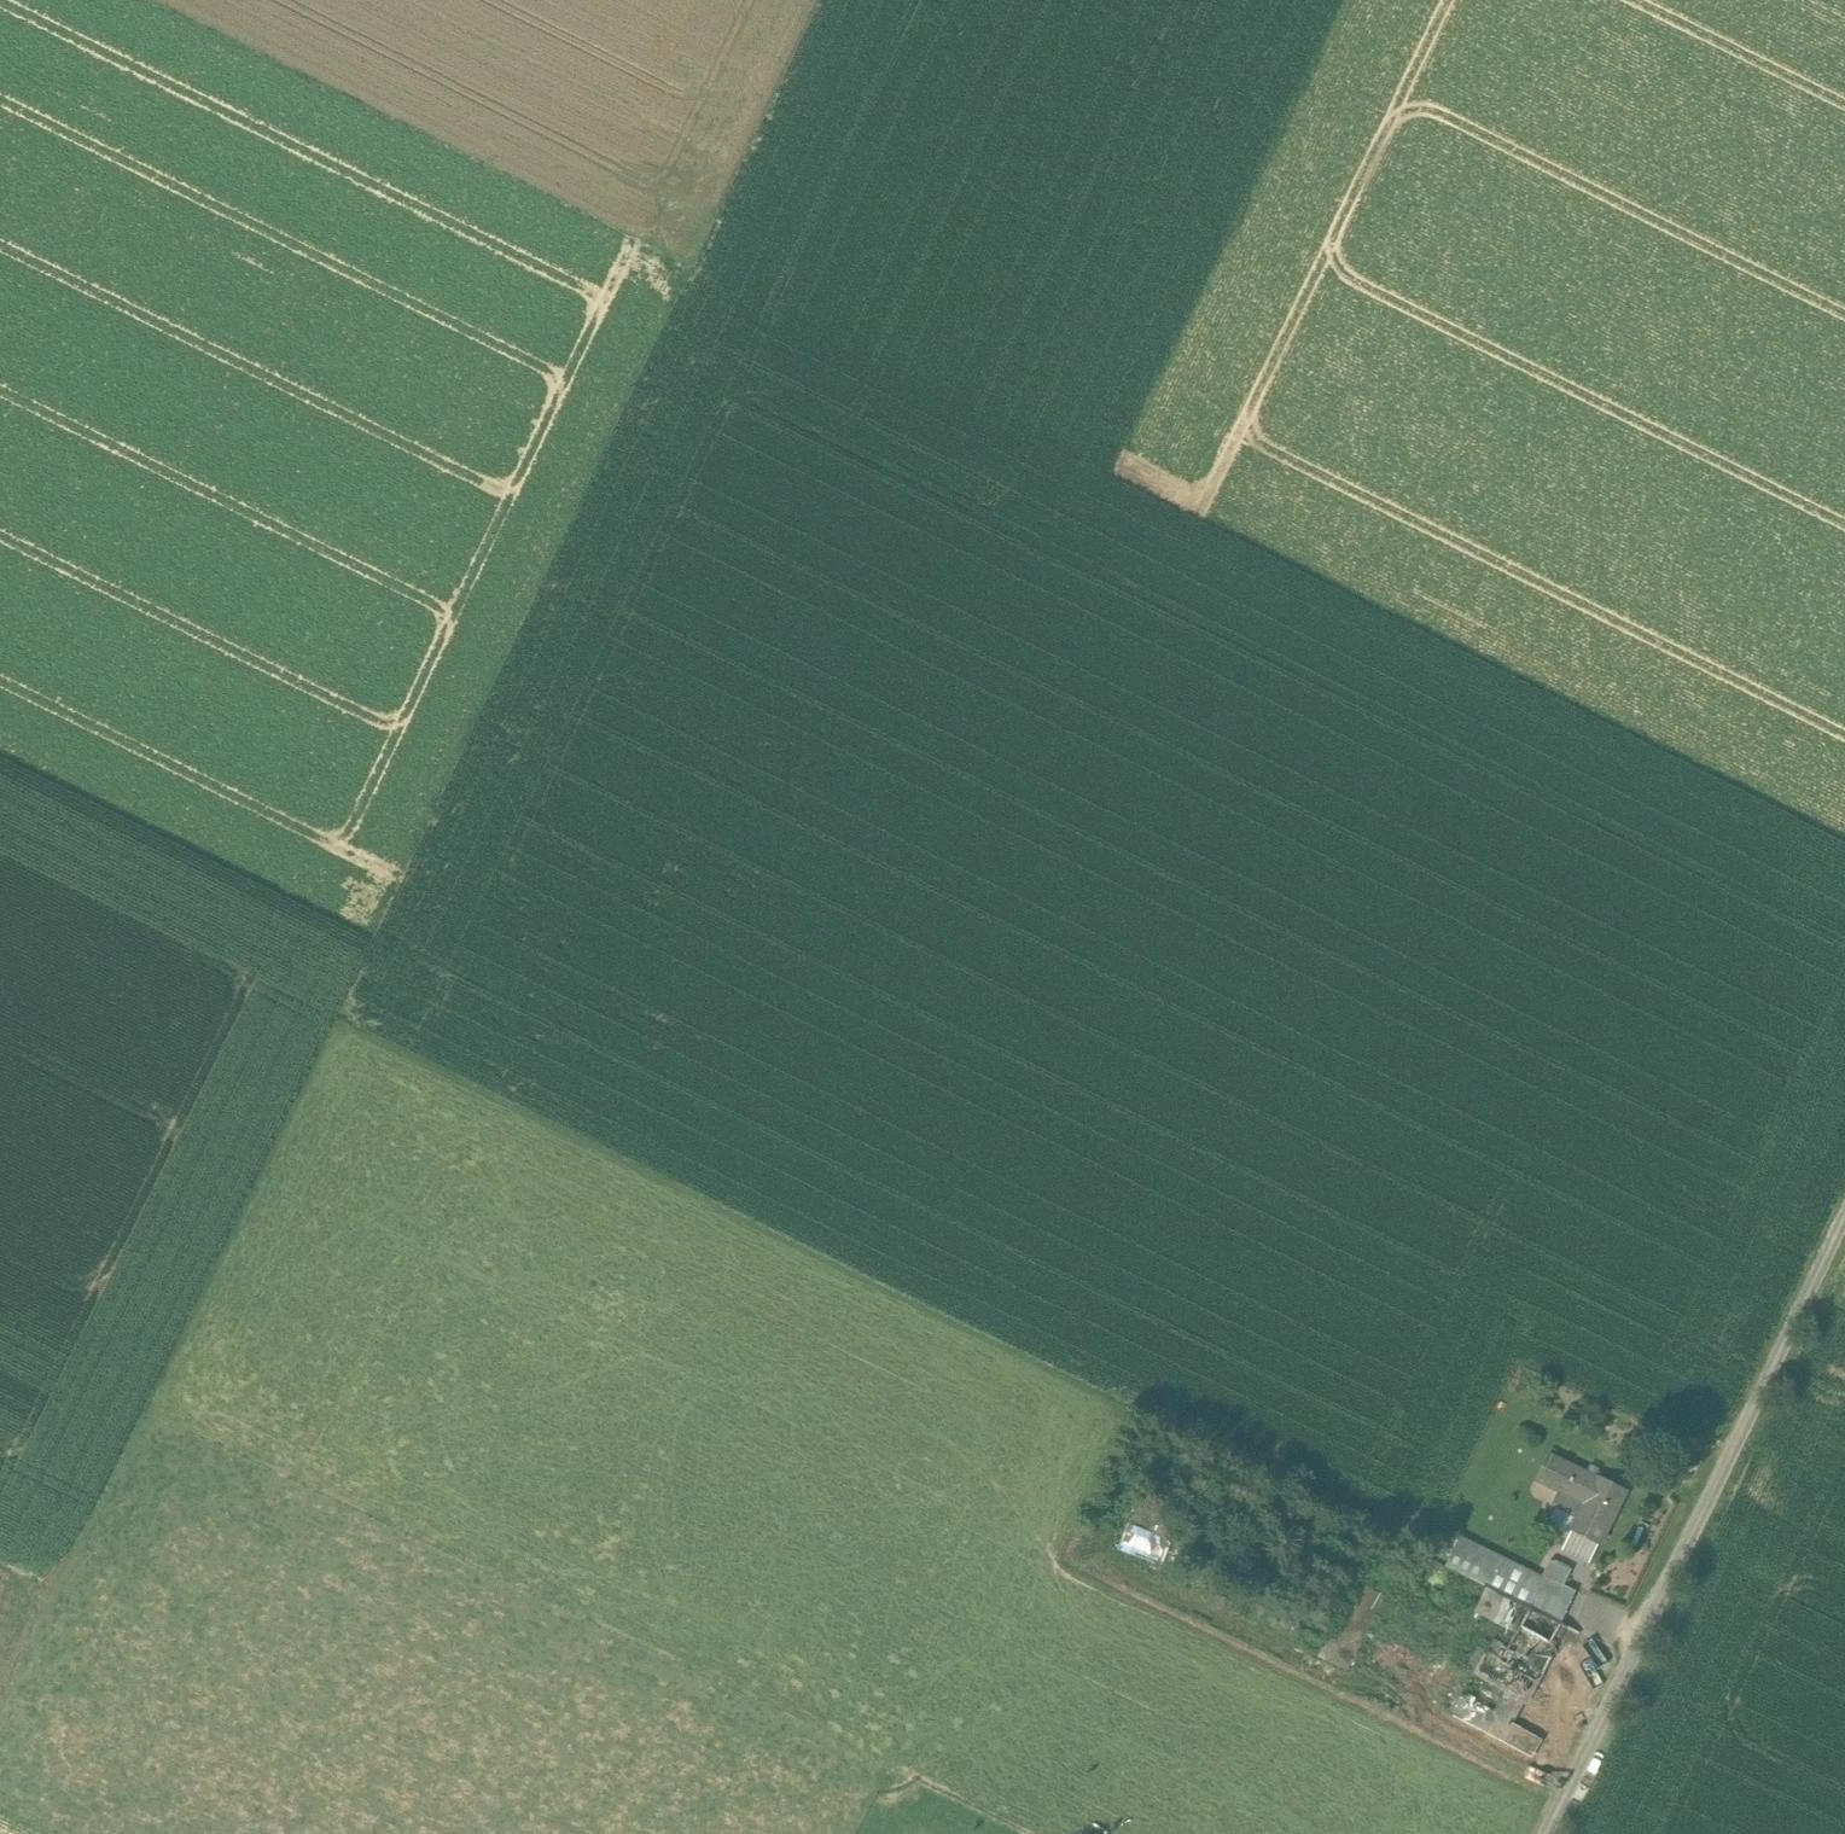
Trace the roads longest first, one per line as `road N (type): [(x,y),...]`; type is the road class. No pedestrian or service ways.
road 1 (unclassified): [(1844,1228),(1550,1833)]

